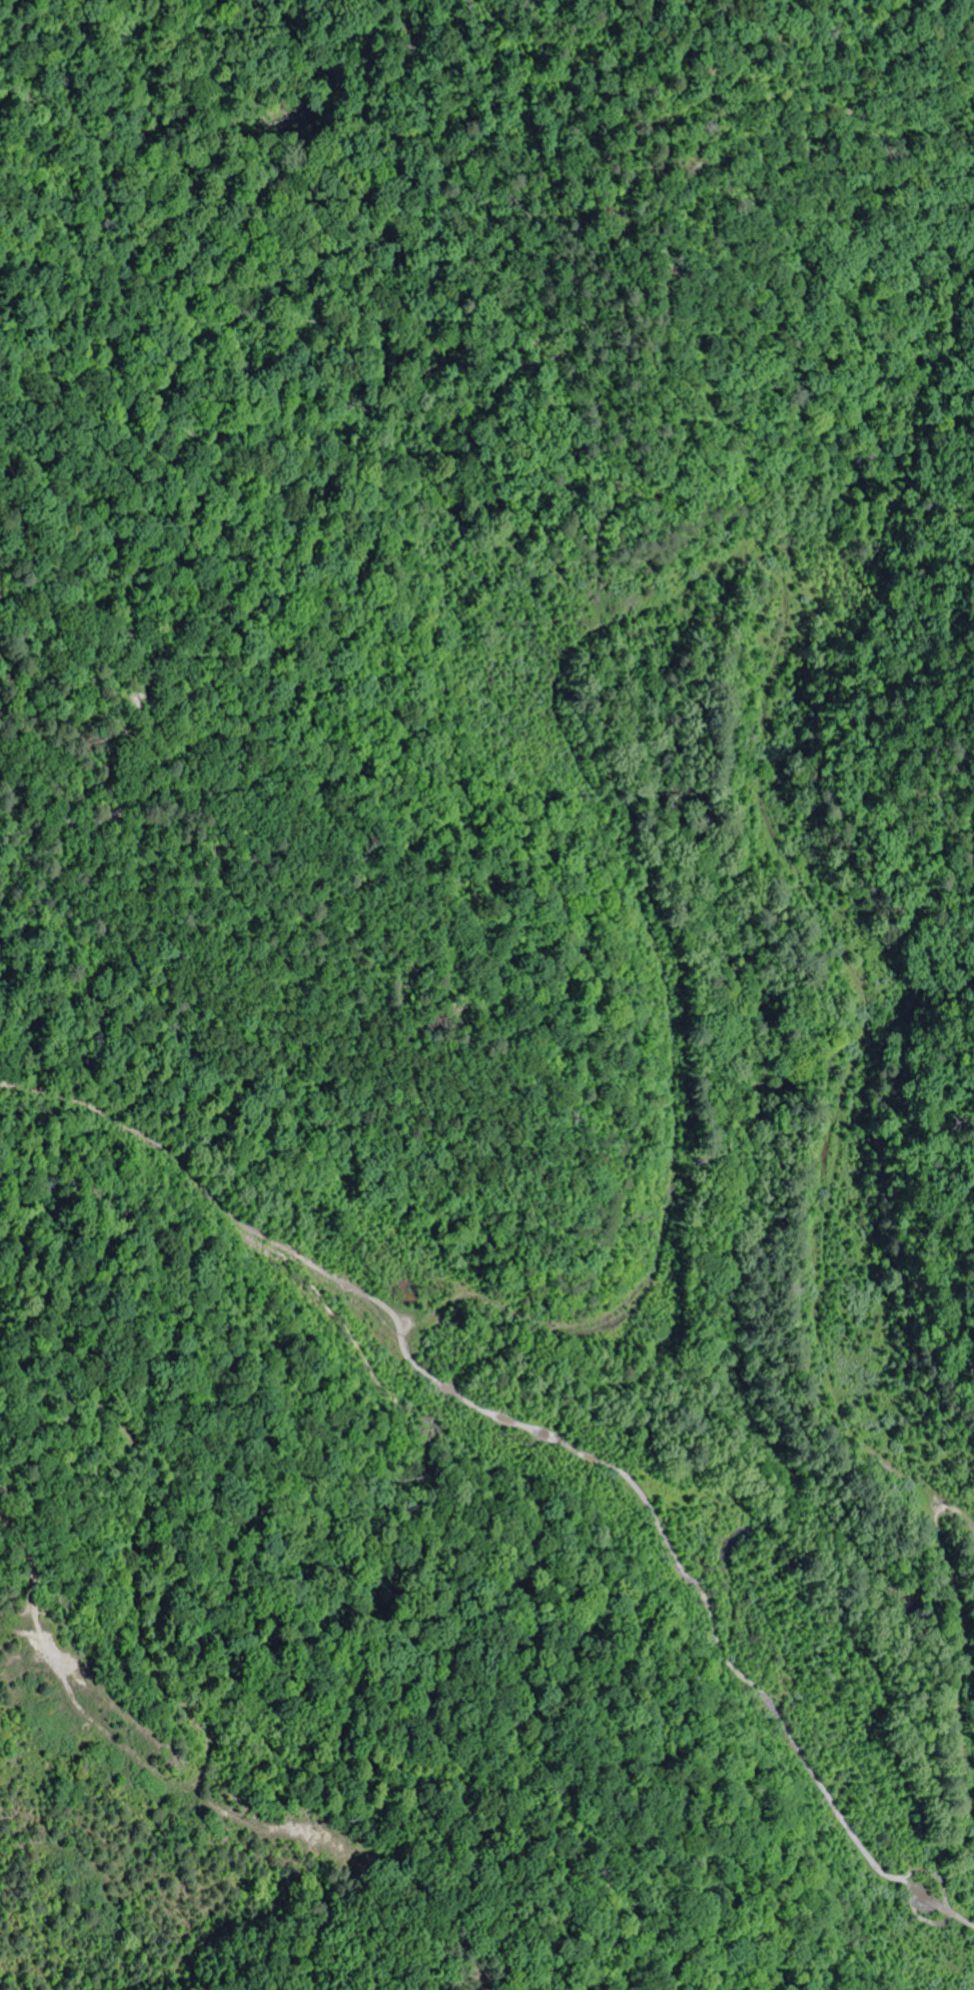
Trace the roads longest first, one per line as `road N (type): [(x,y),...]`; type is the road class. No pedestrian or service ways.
road 1 (track): [(973,1873),(959,1864),(906,1712),(792,1599),(539,1410)]

